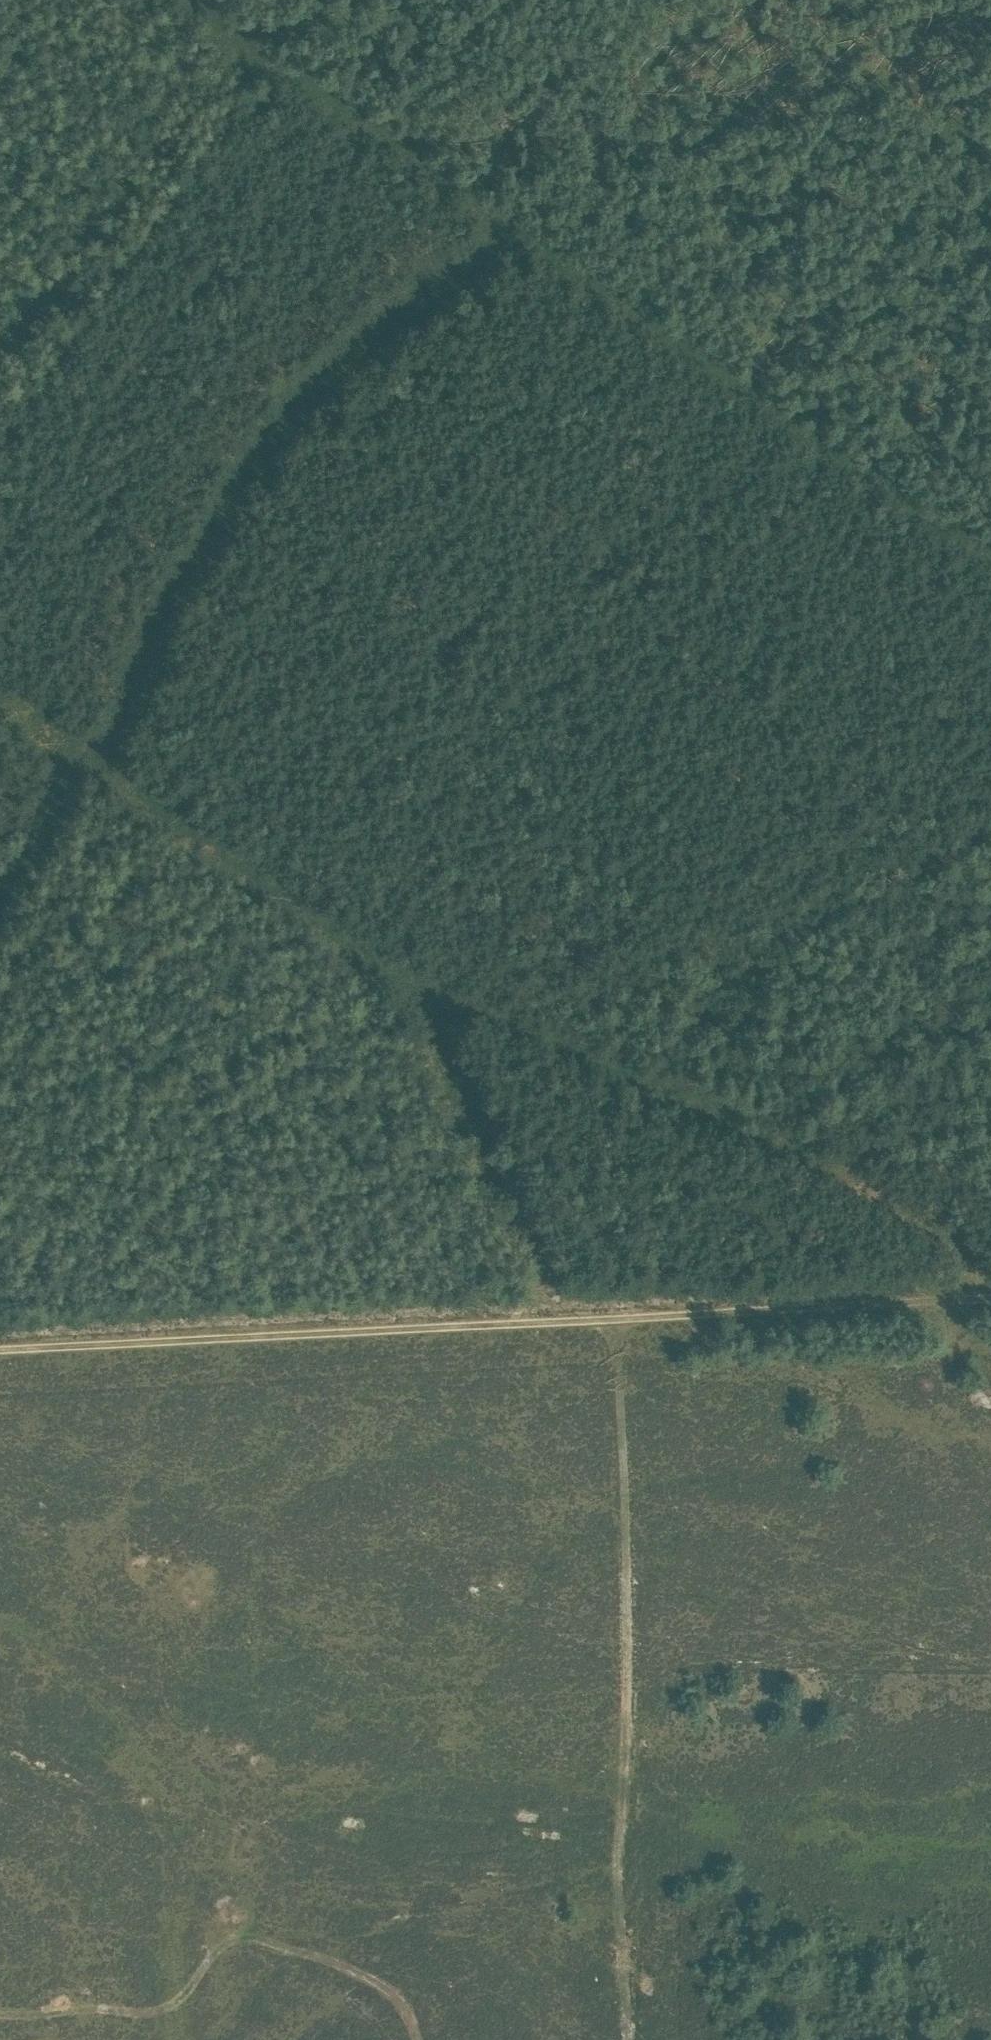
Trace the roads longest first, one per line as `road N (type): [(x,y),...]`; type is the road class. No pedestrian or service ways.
road 1 (track): [(990,1297),(0,1348)]
road 2 (track): [(617,1318),(626,2039)]
road 3 (track): [(0,2015),(153,2012),(184,1997),(212,1954),(248,1936),(376,1982),(396,1996),(419,2039)]

